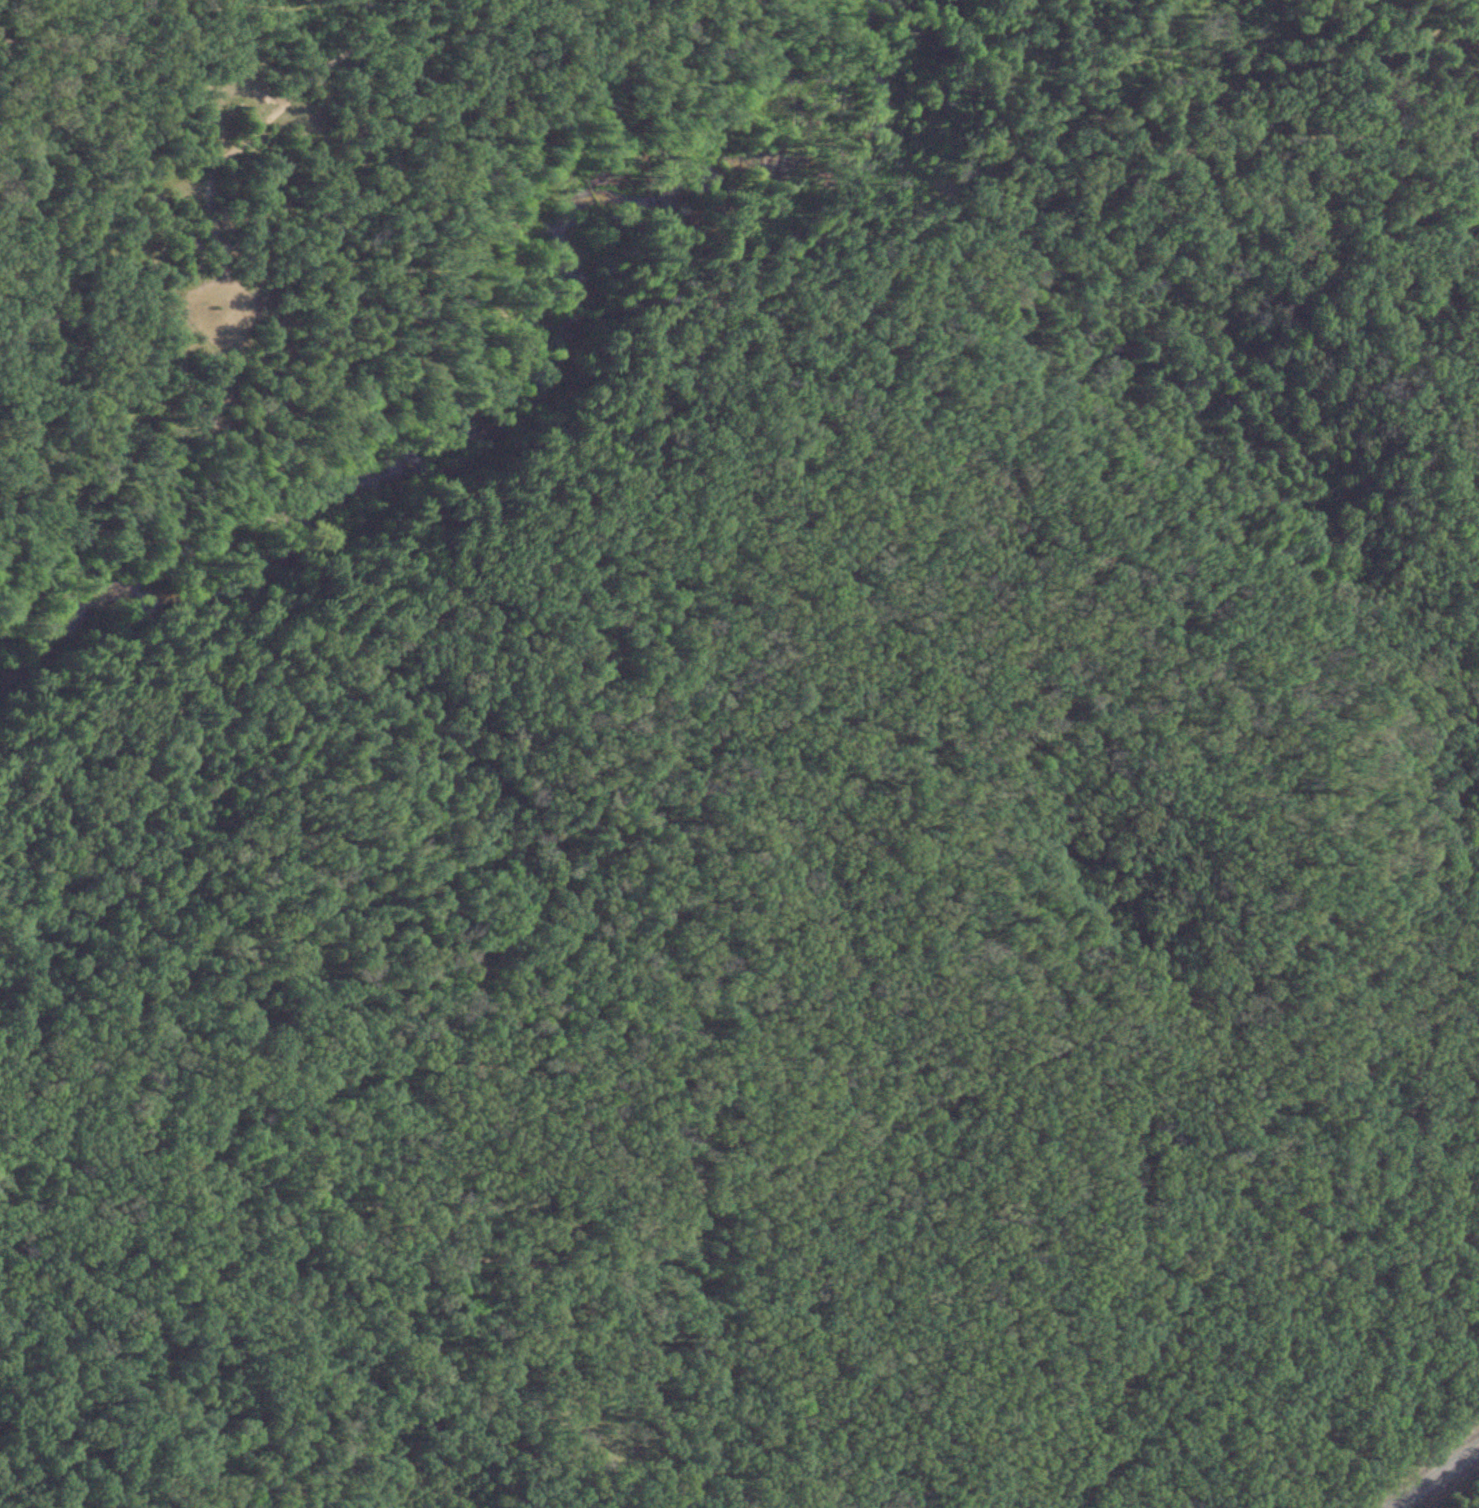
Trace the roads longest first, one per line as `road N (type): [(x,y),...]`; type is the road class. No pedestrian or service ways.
road 1 (track): [(1182,160),(1213,226),(1357,394),(1377,432),(1380,467),(1361,560),(1370,779),(1415,905),(1418,948),(1427,959),(1478,952)]

